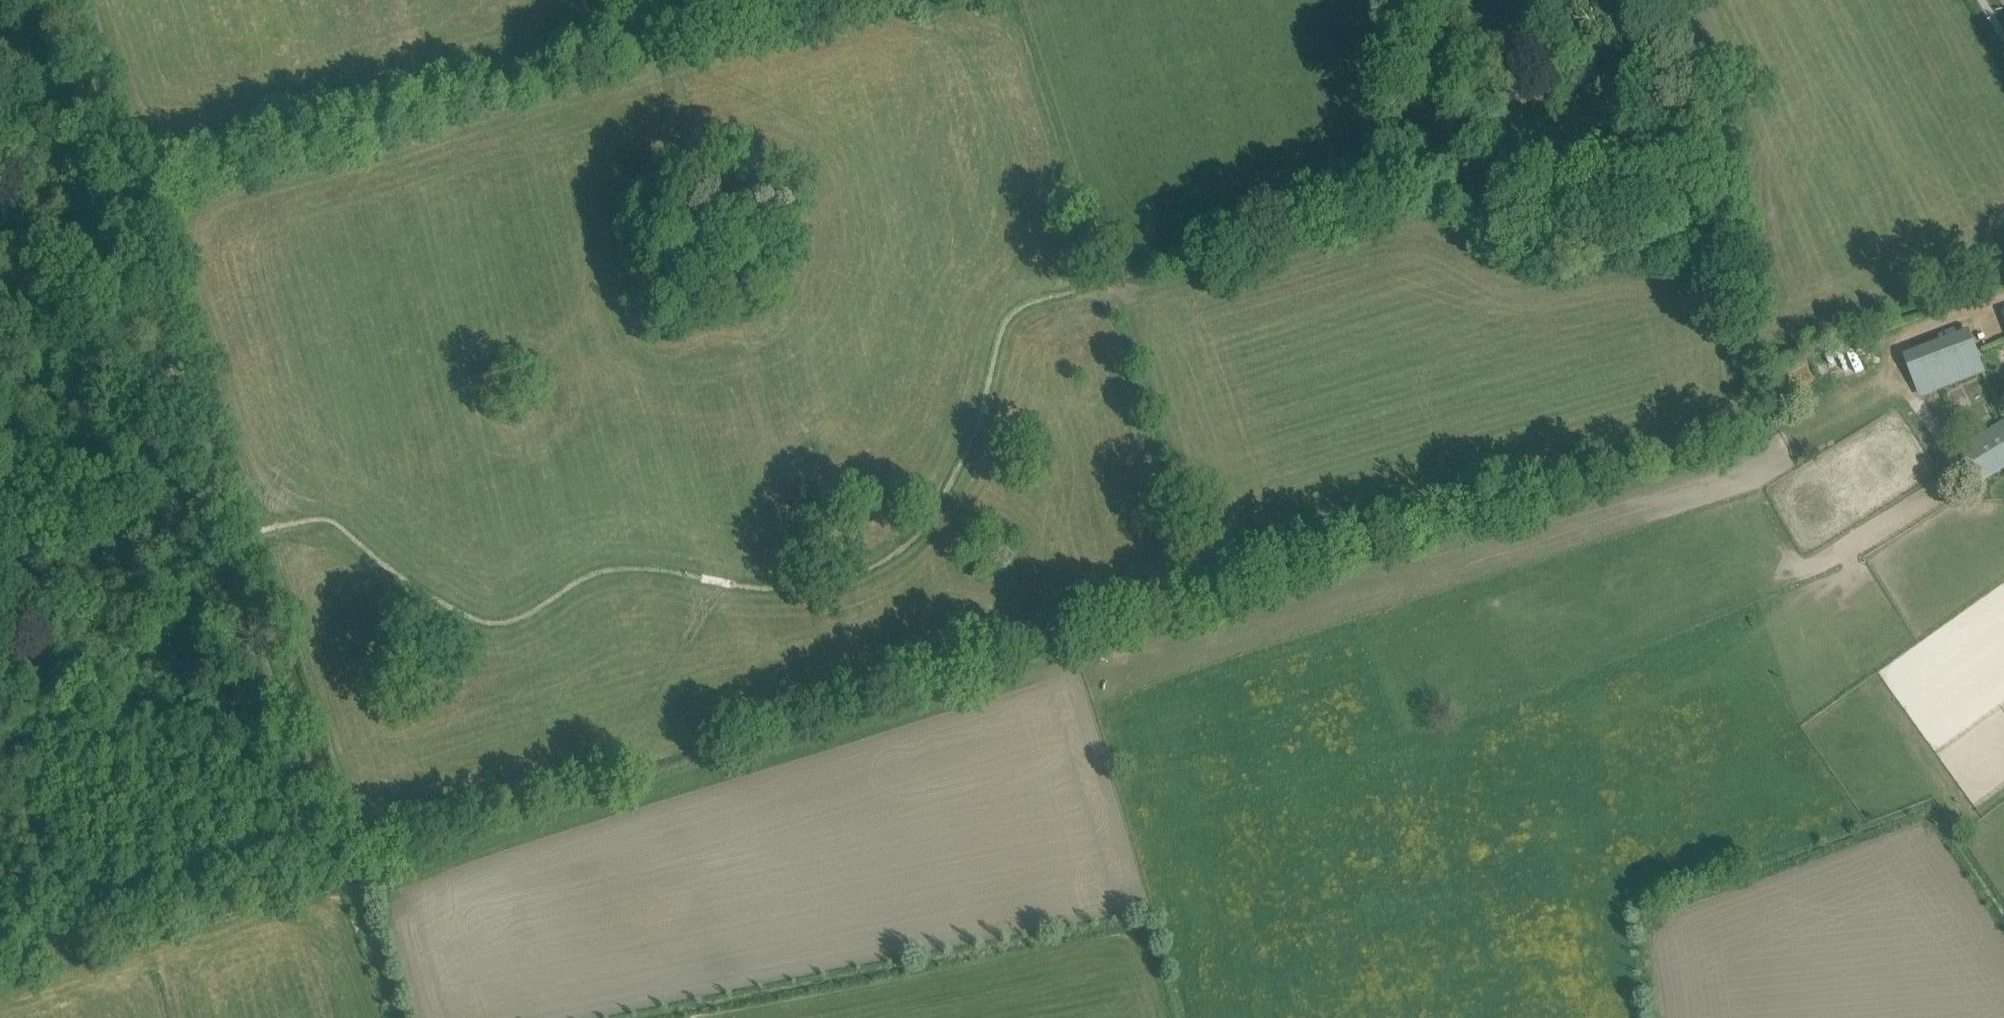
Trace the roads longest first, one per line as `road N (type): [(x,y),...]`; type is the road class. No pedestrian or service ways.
road 1 (track): [(228,539),(119,198),(151,188),(169,170),(769,0)]
road 2 (track): [(0,992),(339,880),(228,539)]
road 3 (track): [(54,0),(119,198)]

